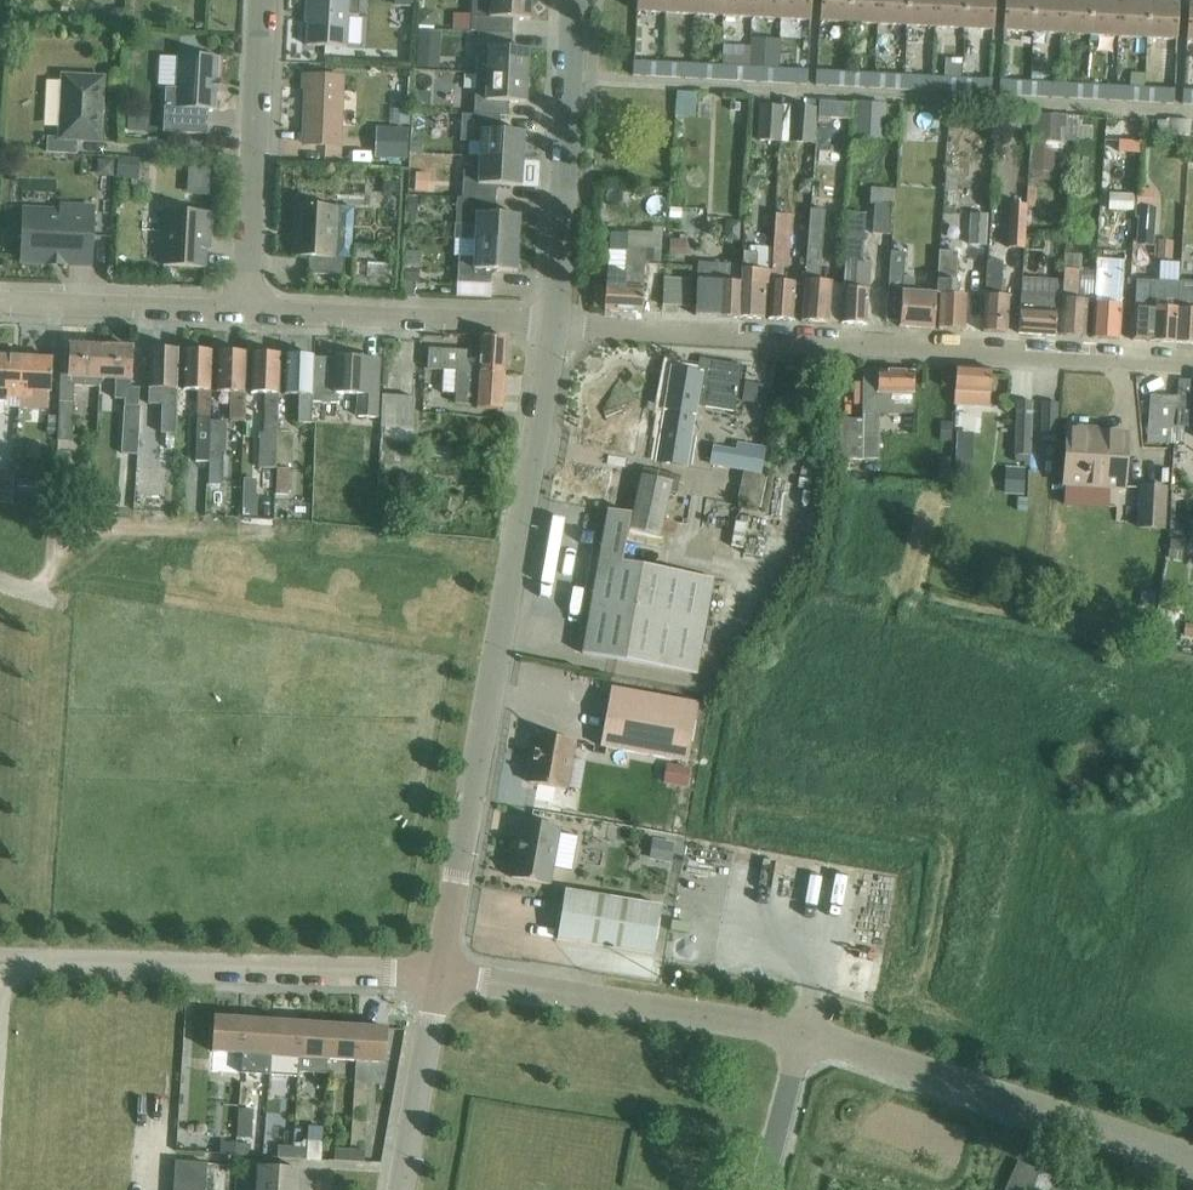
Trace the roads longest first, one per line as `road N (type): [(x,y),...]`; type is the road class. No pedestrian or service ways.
road 1 (residential): [(441,976),(556,322)]
road 2 (residential): [(556,322),(1192,363)]
road 3 (residential): [(0,966),(441,976)]
road 4 (residential): [(1192,1162),(805,1033)]
road 5 (residential): [(805,1033),(441,976)]
road 6 (residential): [(556,322),(580,0)]
road 7 (residential): [(248,312),(264,0)]
road 8 (residential): [(248,312),(556,322)]
road 9 (track): [(42,596),(75,546),(123,529),(279,533)]
road 10 (residential): [(0,306),(248,312)]
road 11 (residential): [(402,1189),(441,976)]
road 12 (residential): [(762,1189),(805,1033)]

